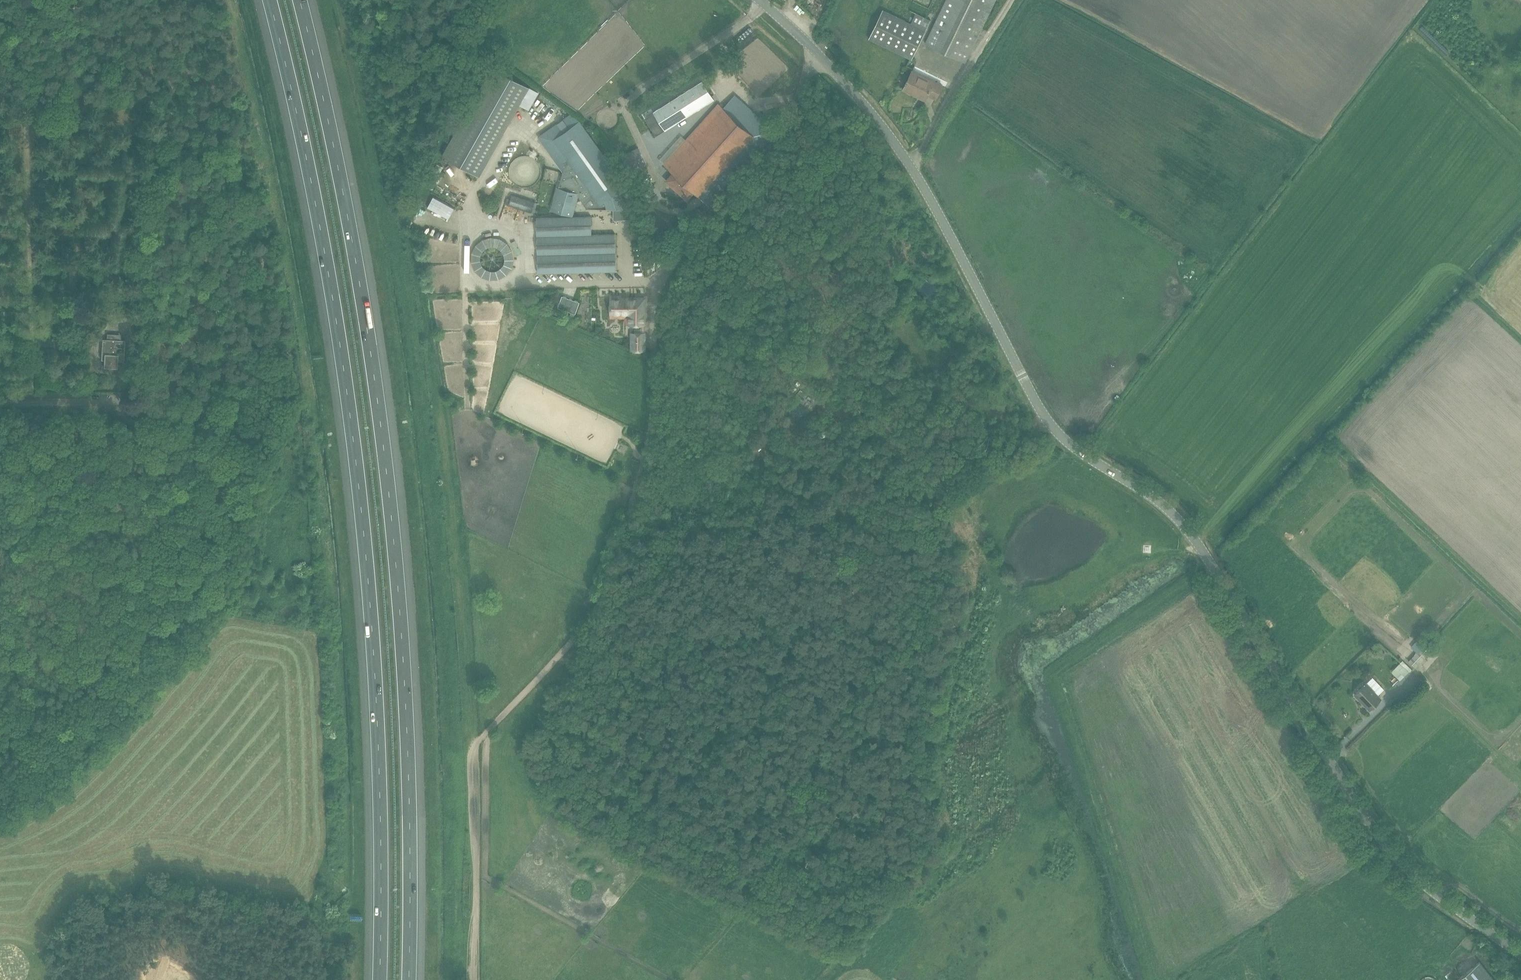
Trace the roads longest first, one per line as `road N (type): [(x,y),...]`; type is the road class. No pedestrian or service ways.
road 1 (tertiary): [(1520,957),(1398,860),(1196,538),(1171,511),(1056,434),(936,207),(898,149),(813,53)]
road 2 (motorway): [(408,979),(409,749),(395,550),(359,271),(300,0)]
road 3 (motorway): [(270,0),(329,273),(351,422),(378,747),(379,979)]
road 4 (track): [(654,290),(644,467),(614,551),(584,623),(541,680),(470,750),(470,979)]
road 5 (unclassified): [(813,53),(780,135),(654,290)]
road 6 (track): [(0,404),(138,404)]

